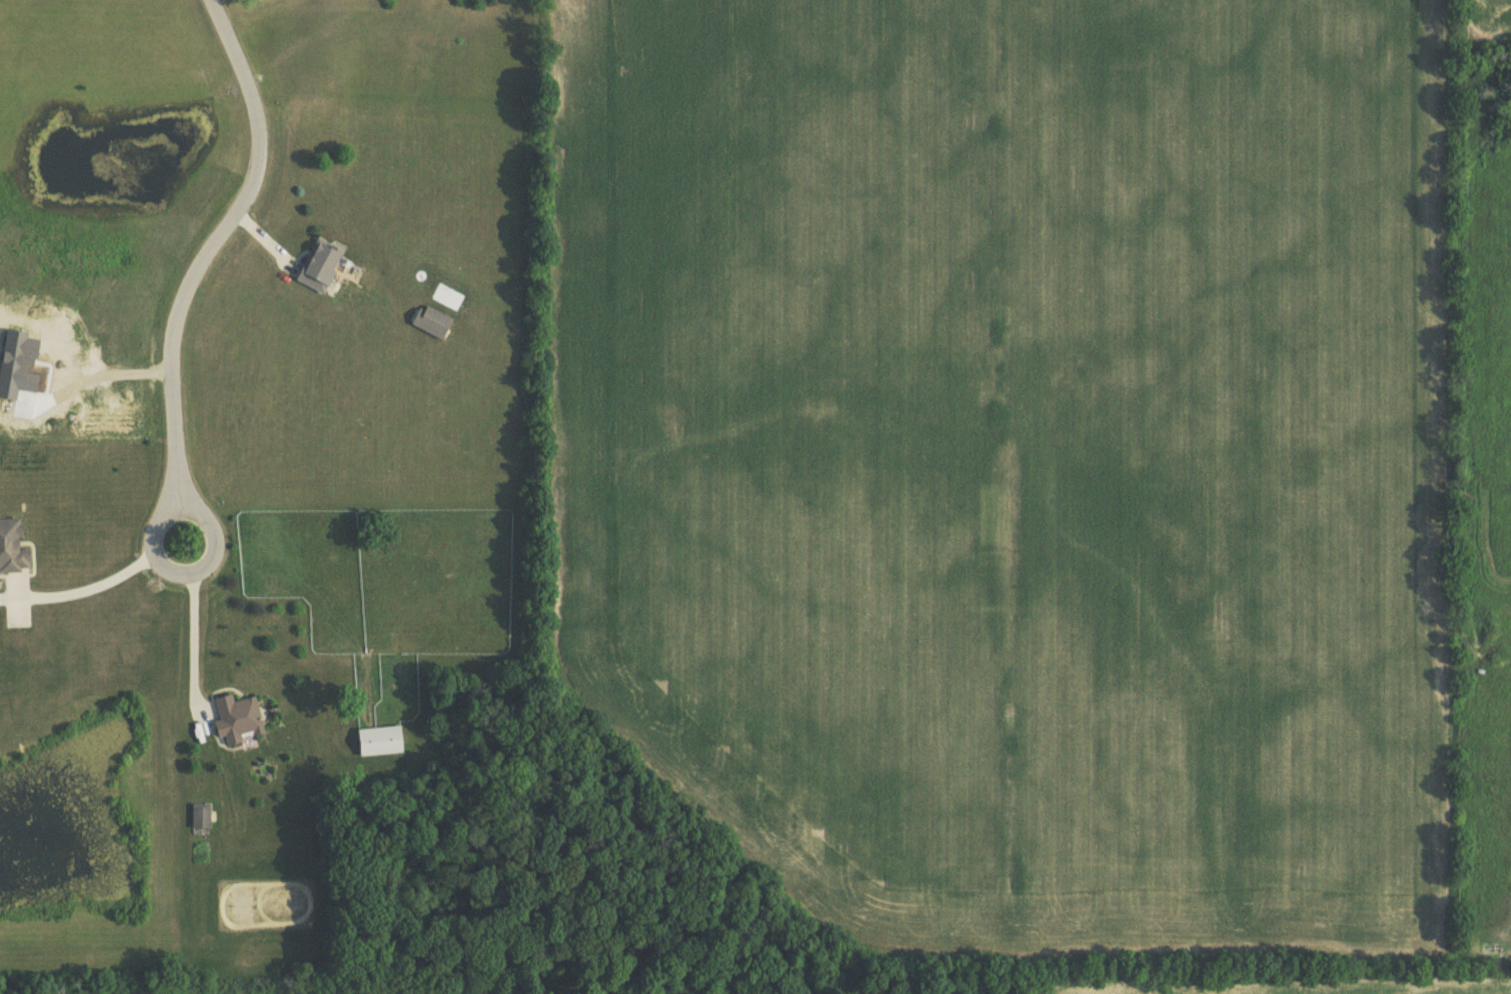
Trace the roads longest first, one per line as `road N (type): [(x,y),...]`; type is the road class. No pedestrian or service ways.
road 1 (residential): [(219,0),(261,108),(265,149),(254,194),(203,268),(180,328),(181,499)]
road 2 (residential): [(217,534),(211,512),(192,500),(170,501),(151,525),(153,545),(177,565),(209,555),(217,534)]

